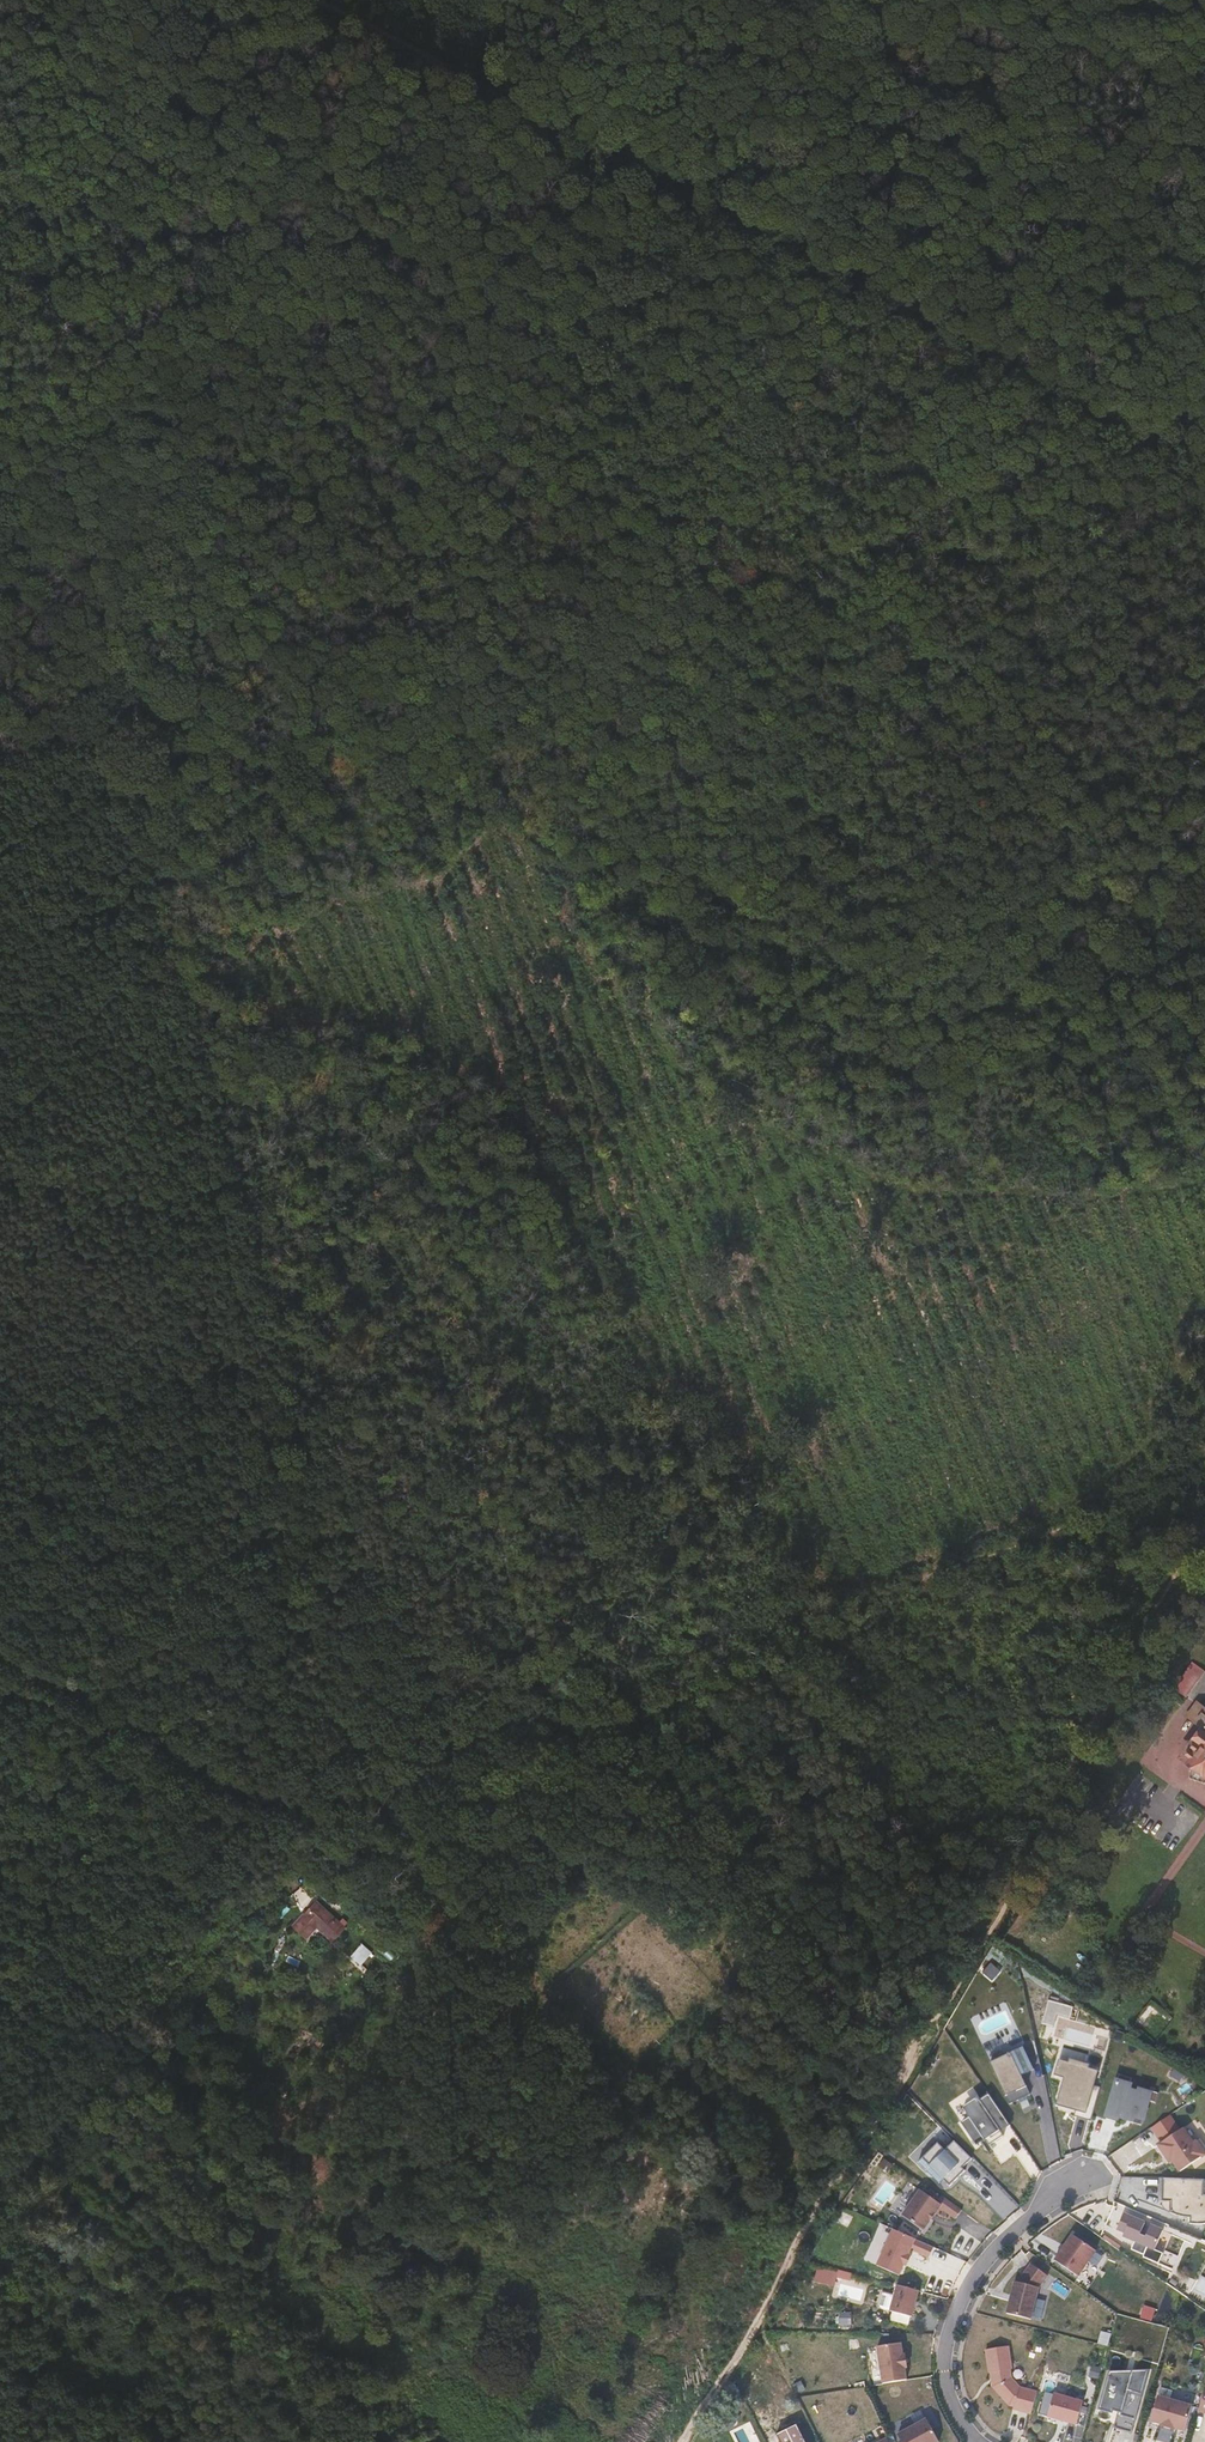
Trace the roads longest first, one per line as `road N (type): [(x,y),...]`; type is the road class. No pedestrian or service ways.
road 1 (track): [(1204,467),(1150,452),(315,0)]
road 2 (residential): [(977,2441),(949,2390),(957,2311),(1020,2234),(1078,2185)]

